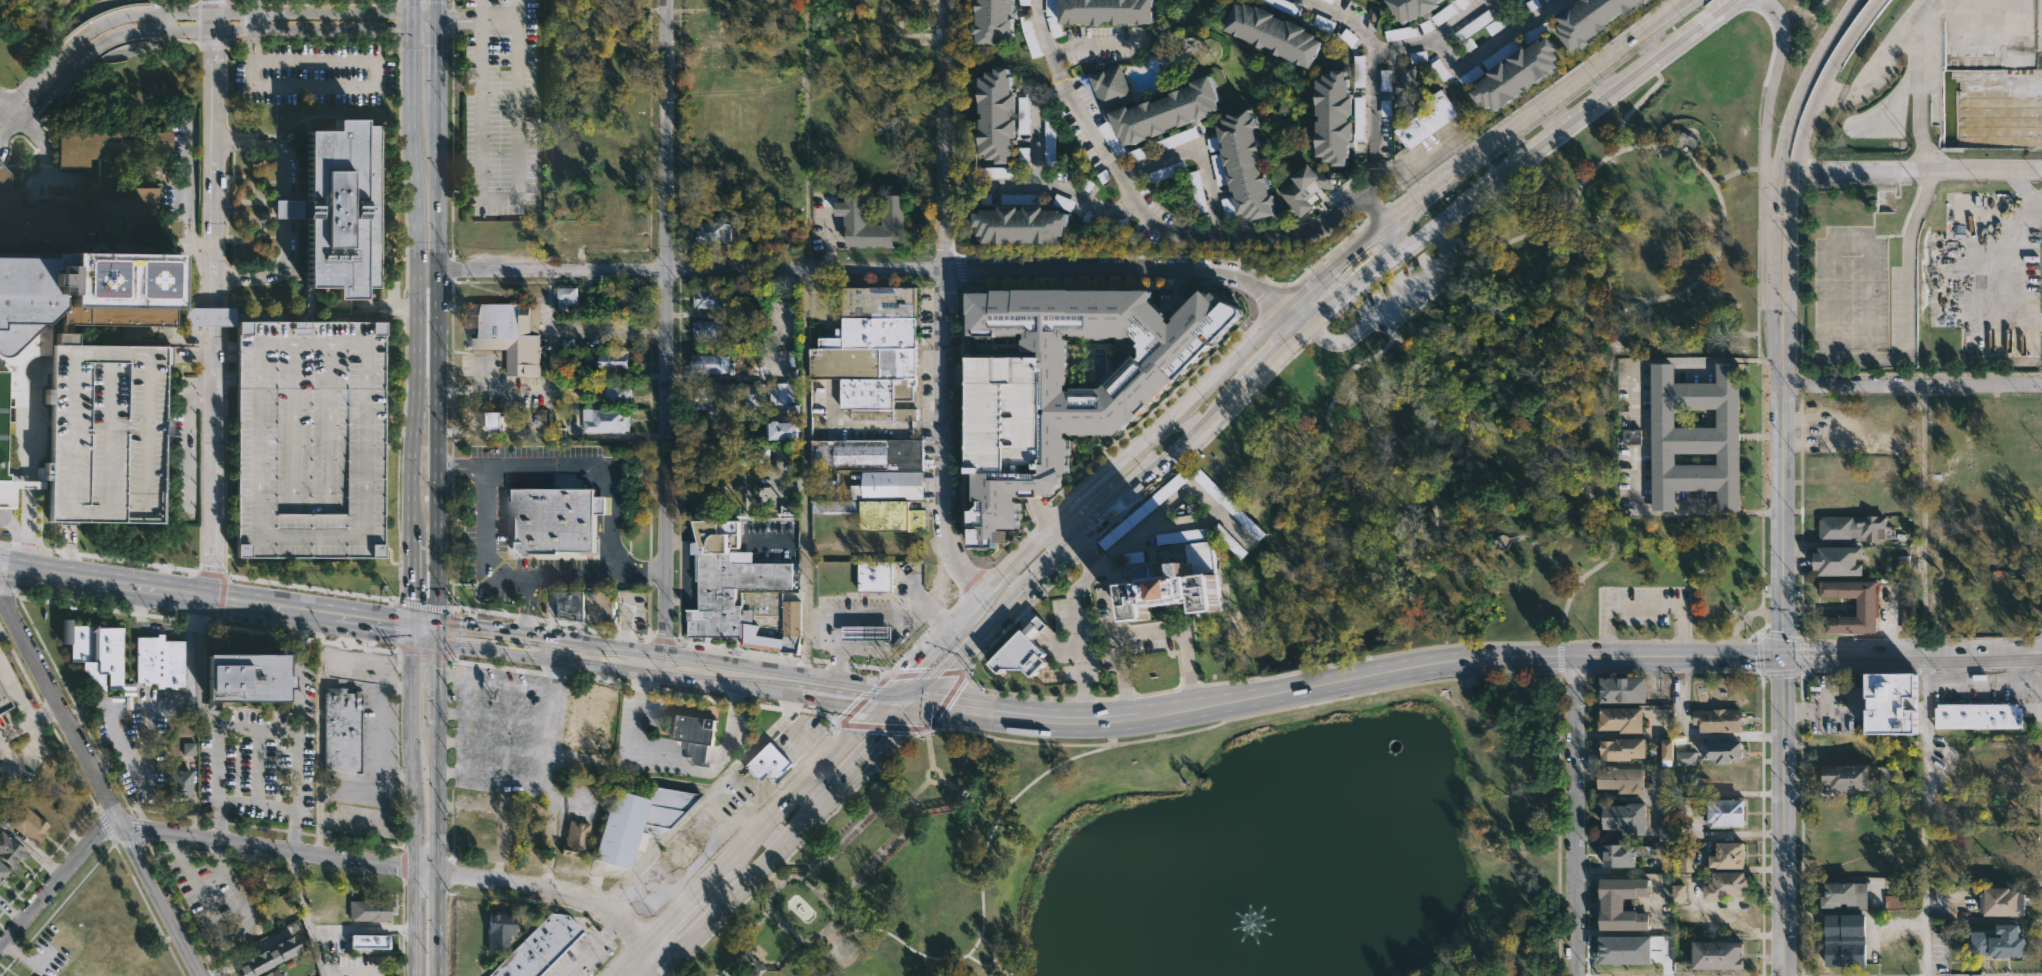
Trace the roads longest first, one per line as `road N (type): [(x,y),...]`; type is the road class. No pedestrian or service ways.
road 1 (residential): [(648,676),(664,640),(663,0)]
road 2 (tertiary): [(924,699),(1017,719),(1124,724),(1422,664),(1573,656)]
road 3 (residential): [(211,599),(216,0)]
road 4 (tertiary): [(1782,389),(1782,975)]
road 5 (residential): [(124,827),(435,876),(546,884),(611,908),(644,947)]
road 6 (residential): [(416,270),(946,274)]
road 7 (secondary): [(435,621),(437,98)]
road 8 (secondary): [(409,28),(416,270),(409,546)]
road 9 (tertiary): [(1573,656),(2041,651)]
road 10 (tertiary): [(897,687),(435,621)]
road 11 (residential): [(203,975),(0,584)]
road 12 (tertiary): [(1782,389),(1799,140),(1809,106),(1883,0)]
road 13 (tertiary): [(0,567),(407,628)]
road 14 (tertiary): [(1856,0),(1811,75),(1783,152),(1772,230),(1782,389)]
road 15 (tertiary): [(434,644),(795,694)]
road 16 (residential): [(946,274),(1228,266),(1249,273),(1285,307)]
road 17 (secondary): [(407,628),(414,975)]
road 18 (secondary): [(880,705),(644,947)]
road 19 (secondary): [(436,975),(434,644)]
road 20 (residential): [(983,592),(950,529),(946,274)]
road 21 (residential): [(1577,975),(1573,656)]
road 22 (residential): [(946,274),(945,0)]
road 23 (secondary): [(1691,0),(1479,156)]
road 24 (residential): [(1782,389),(2041,384)]
road 25 (residential): [(1792,174),(2041,174)]
road 26 (secondary): [(1285,307),(1106,474)]
road 27 (secondary): [(1074,542),(1249,383)]
road 28 (secondary): [(653,971),(819,803)]
road 29 (secondary): [(1764,0),(1780,31),(1765,135),(1772,230)]
road 30 (secondary): [(1547,138),(1696,27)]
road 31 (residential): [(0,946),(104,824),(124,827)]
road 32 (secondary): [(924,699),(1037,580)]
road 33 (secondary): [(819,803),(924,699)]
road 34 (secondary): [(1386,224),(1285,307)]
road 35 (secondary): [(983,592),(897,687)]
road 36 (secondary): [(1446,214),(1547,138)]

